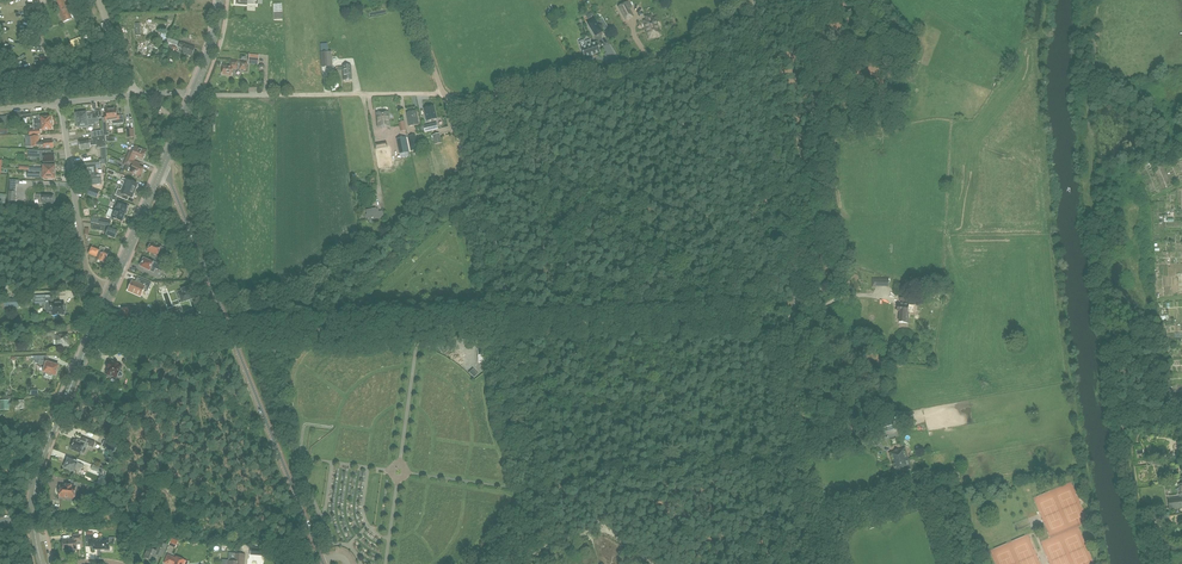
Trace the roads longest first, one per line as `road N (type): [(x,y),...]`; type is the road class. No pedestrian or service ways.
road 1 (unclassified): [(754,0),(791,204),(796,264),(787,412),(817,563)]
road 2 (unclassified): [(323,563),(163,166)]
road 3 (unclassified): [(446,96),(484,97),(652,58),(696,40),(740,0)]
road 4 (track): [(196,335),(506,326)]
road 5 (secondary): [(34,515),(43,455),(113,289)]
road 6 (track): [(506,326),(735,318)]
road 7 (residential): [(106,286),(86,265),(62,103)]
road 8 (track): [(459,138),(499,261),(505,314)]
road 9 (track): [(446,96),(276,95)]
road 10 (track): [(744,318),(811,314),(848,296),(892,297)]
road 11 (secondary): [(113,289),(163,166)]

